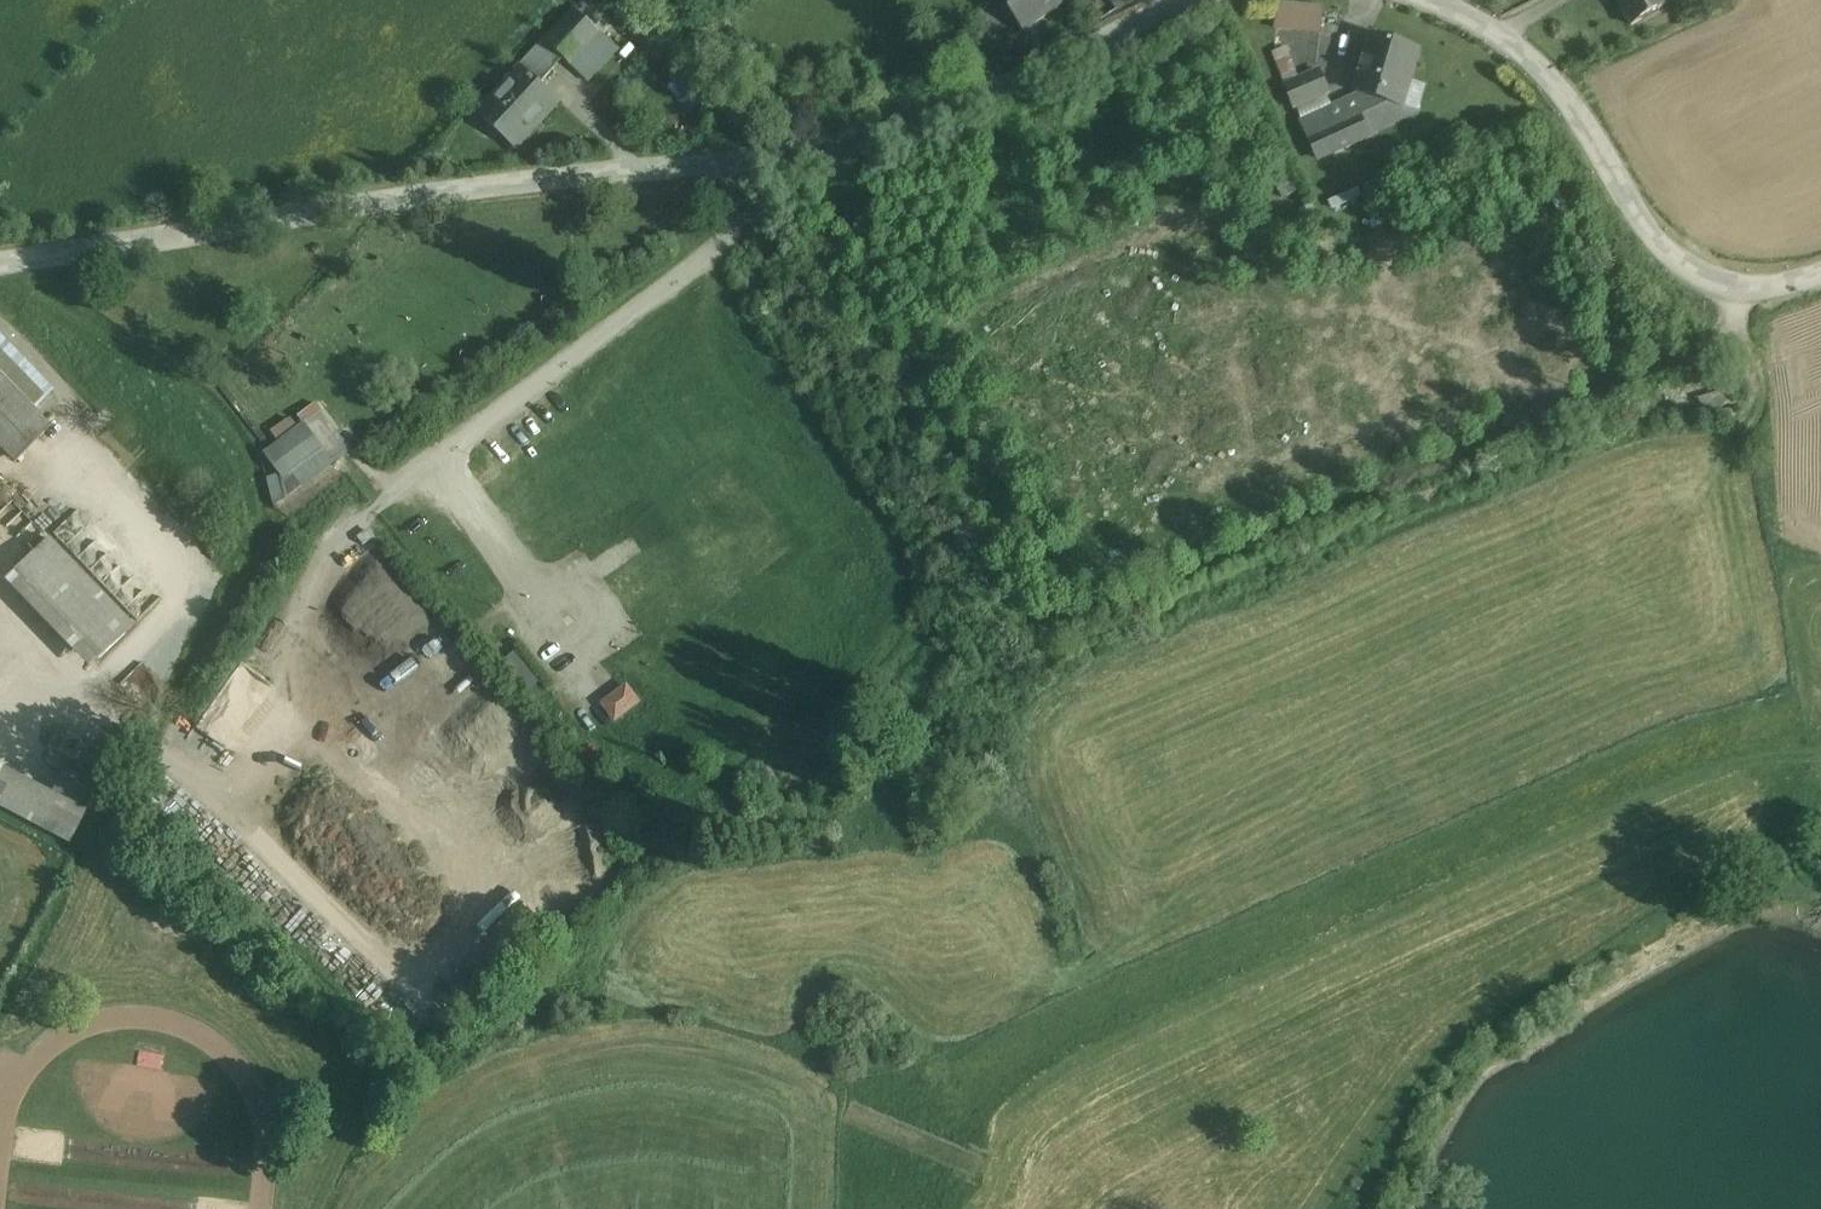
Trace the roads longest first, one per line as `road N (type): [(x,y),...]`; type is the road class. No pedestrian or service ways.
road 1 (residential): [(1180,0),(999,92),(853,143),(502,184),(0,264)]
road 2 (residential): [(1820,271),(1766,293),(1730,295),(1675,273),(1565,100),(1520,49),(1444,0)]

